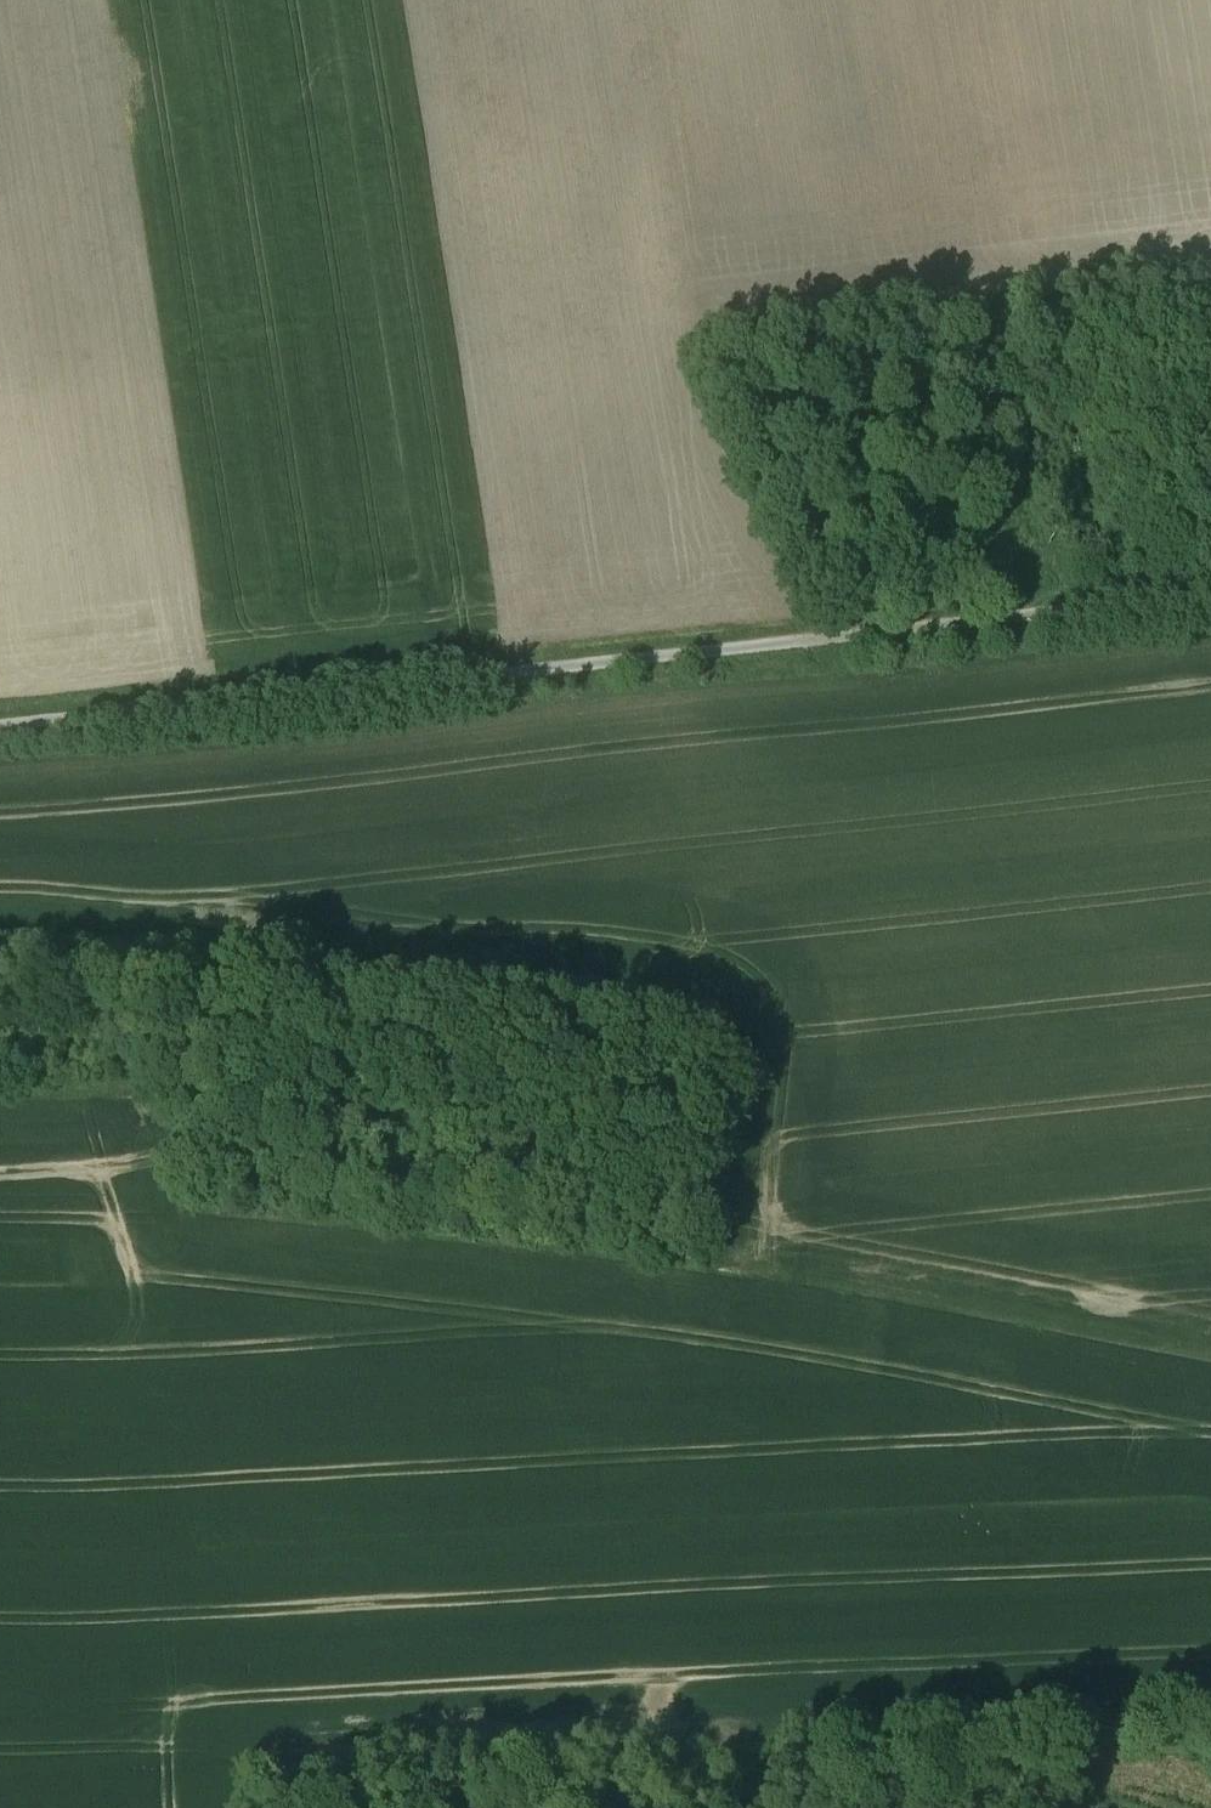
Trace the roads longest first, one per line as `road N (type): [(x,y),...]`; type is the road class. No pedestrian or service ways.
road 1 (unclassified): [(1210,609),(0,740)]

